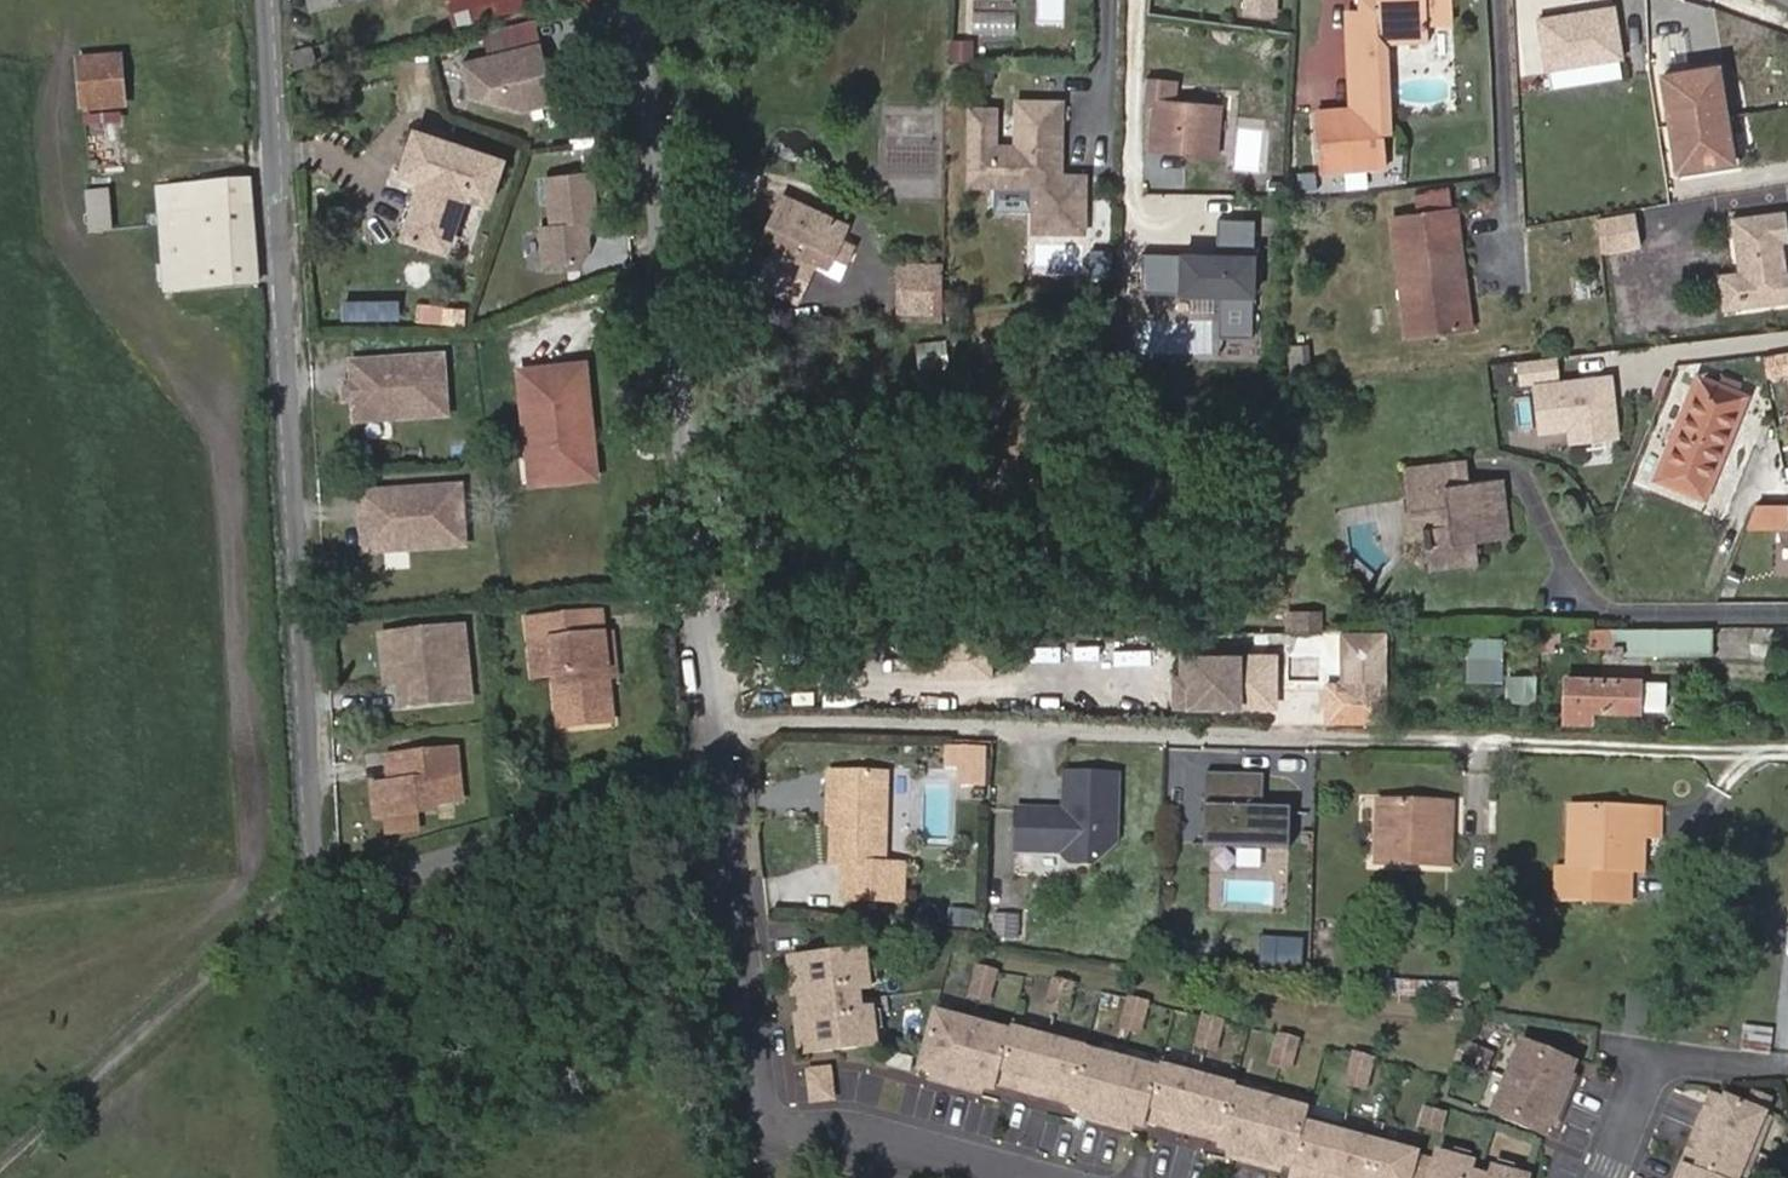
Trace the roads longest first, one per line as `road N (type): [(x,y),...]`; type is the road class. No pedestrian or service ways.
road 1 (residential): [(269,0),(326,888),(737,790)]
road 2 (residential): [(737,790),(650,0)]
road 3 (residential): [(737,790),(782,1135),(857,1136),(1020,1177)]
road 4 (track): [(326,888),(220,969),(0,1168)]
road 5 (residential): [(1620,1177),(1669,1061)]

